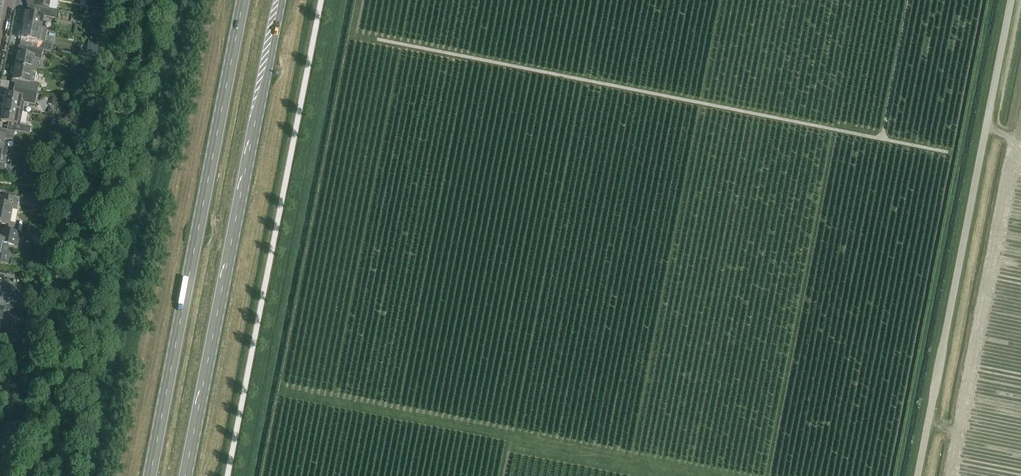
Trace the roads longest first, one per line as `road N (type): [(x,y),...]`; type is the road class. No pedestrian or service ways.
road 1 (unclassified): [(917,475),(1011,0)]
road 2 (primary): [(187,475),(281,0)]
road 3 (primary): [(240,0),(147,475)]

